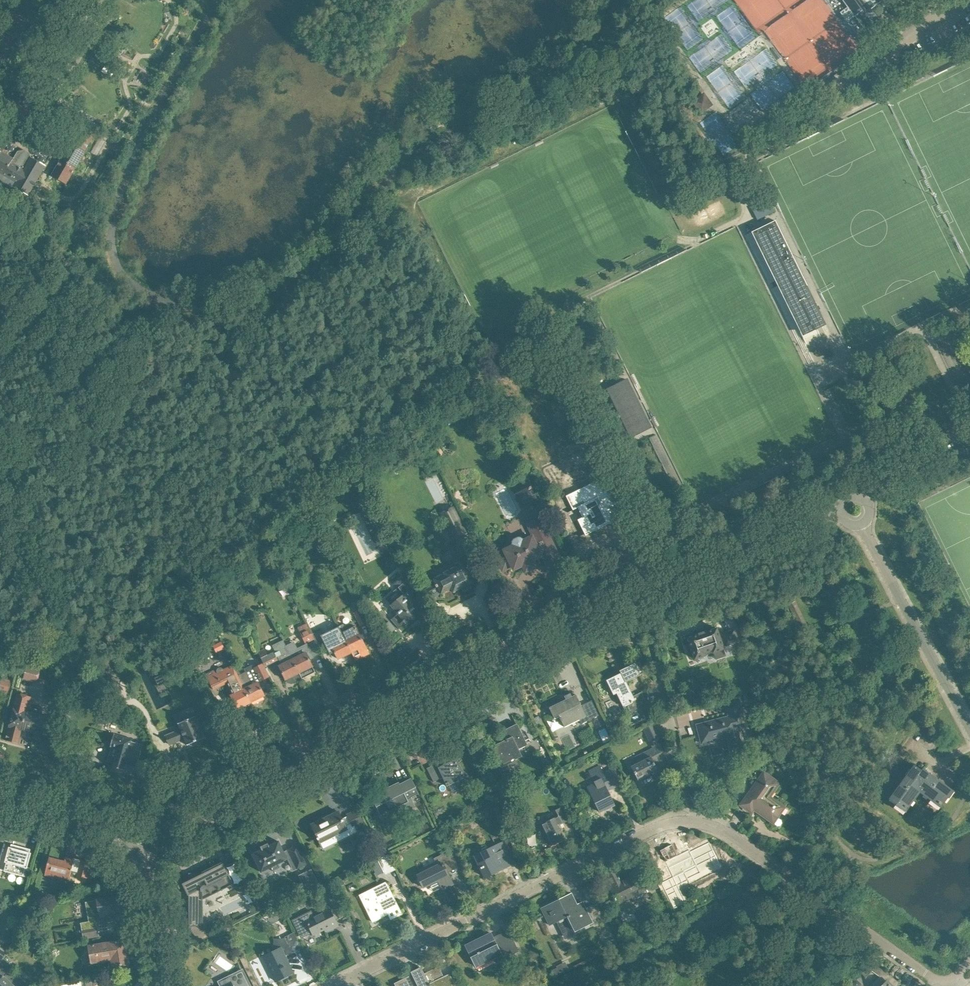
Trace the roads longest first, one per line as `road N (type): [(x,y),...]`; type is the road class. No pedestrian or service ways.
road 1 (tertiary): [(153,833),(800,512),(837,512)]
road 2 (residential): [(320,985),(646,830),(688,820),(726,832),(939,985)]
road 3 (track): [(654,587),(591,440),(525,334),(742,219),(747,204),(735,170),(756,152)]
road 4 (track): [(737,221),(814,381),(969,300)]
road 5 (tertiary): [(969,729),(864,525)]
road 6 (residential): [(165,985),(144,853)]
road 7 (tertiary): [(126,832),(0,798)]
road 8 (unclassified): [(866,499),(888,473),(969,431)]

